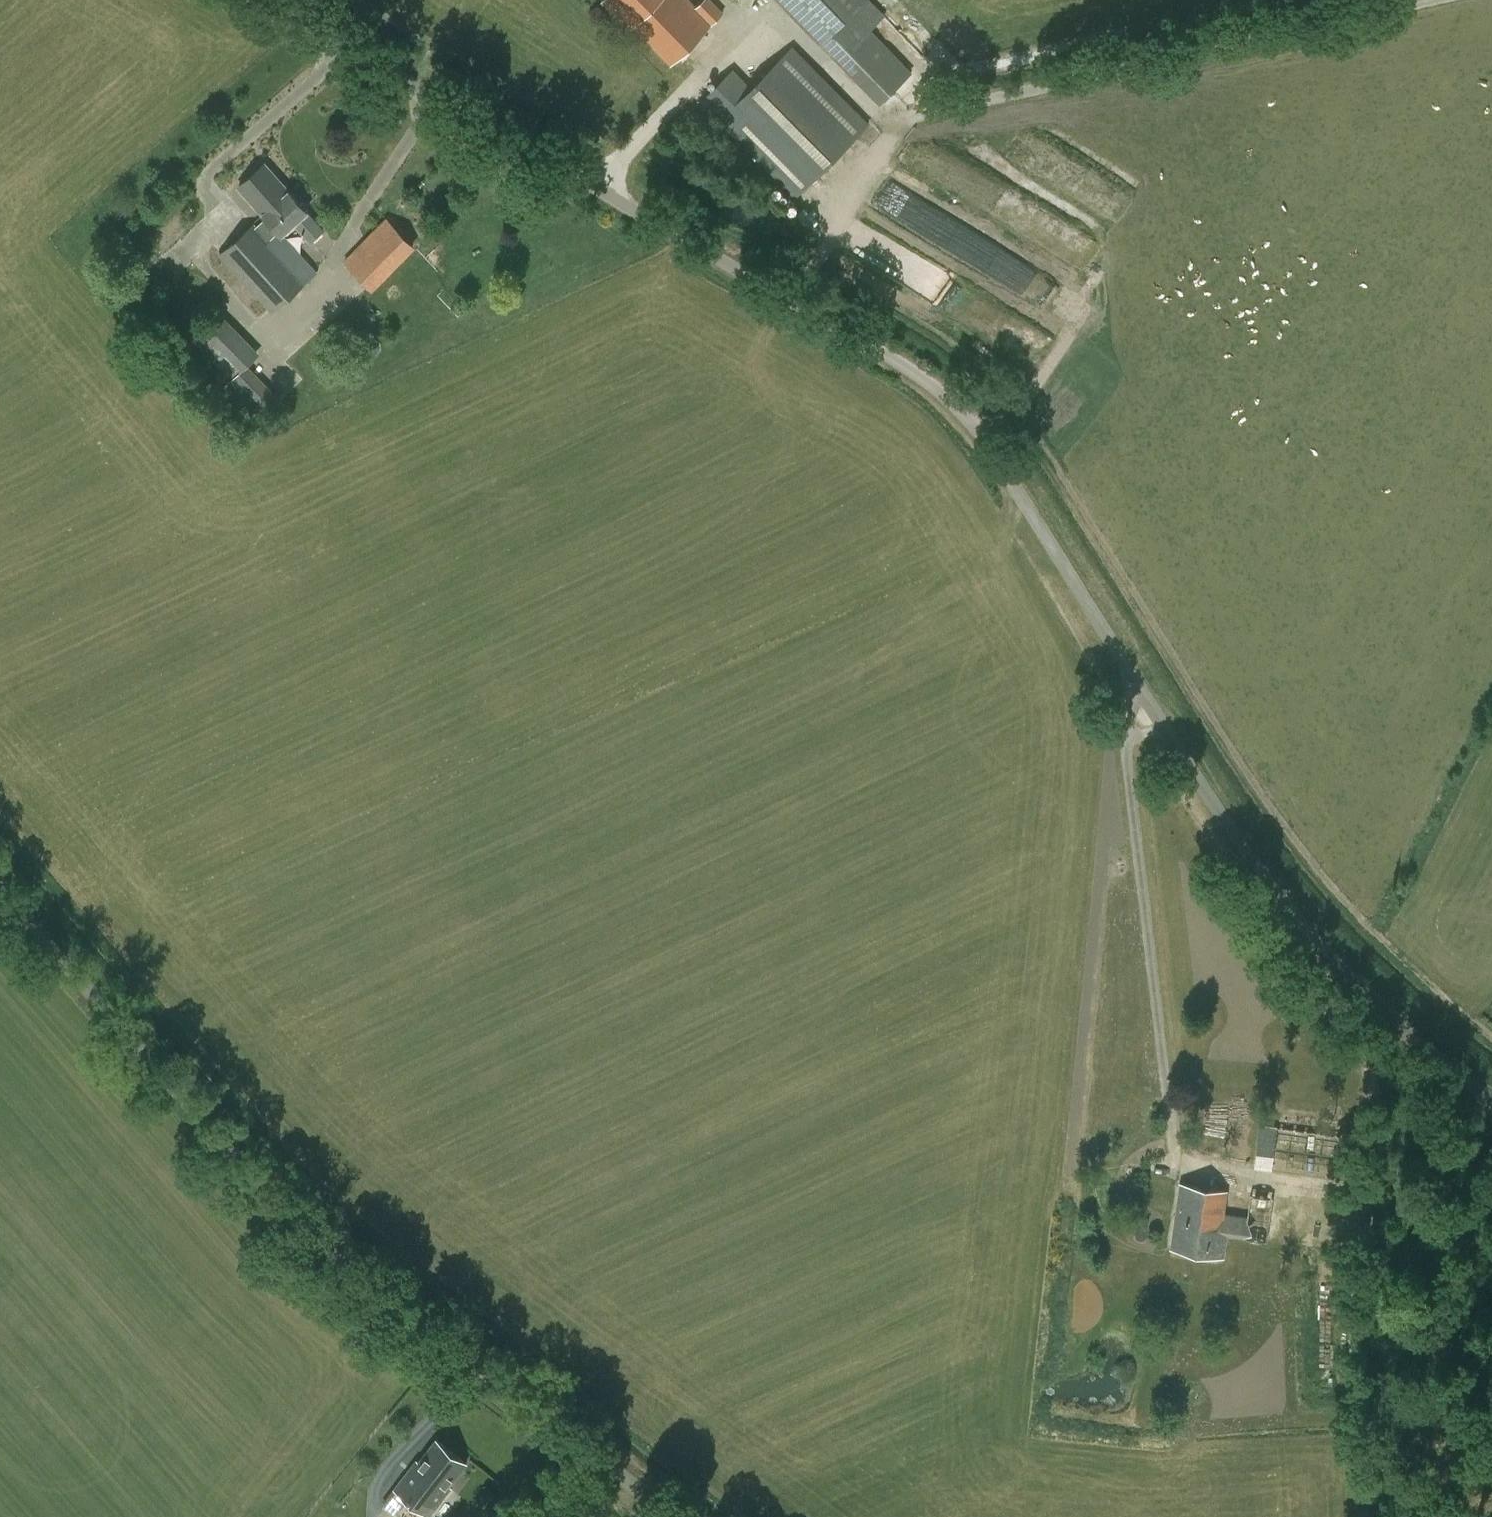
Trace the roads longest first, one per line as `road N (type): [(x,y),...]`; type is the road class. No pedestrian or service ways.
road 1 (unclassified): [(1491,1100),(1301,927),(991,442),(932,379),(296,0)]
road 2 (unclassified): [(687,1516),(406,1310),(303,1223),(0,880)]

